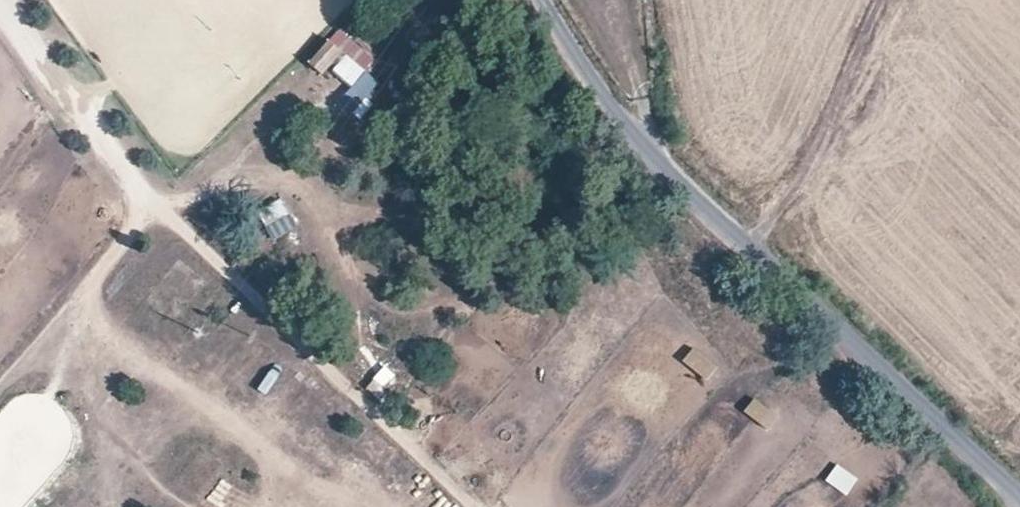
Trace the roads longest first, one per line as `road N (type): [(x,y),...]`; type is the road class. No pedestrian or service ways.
road 1 (unclassified): [(541,0),(656,160),(1019,497)]
road 2 (track): [(232,283),(472,506)]
road 3 (track): [(747,244),(791,195),(881,0)]

